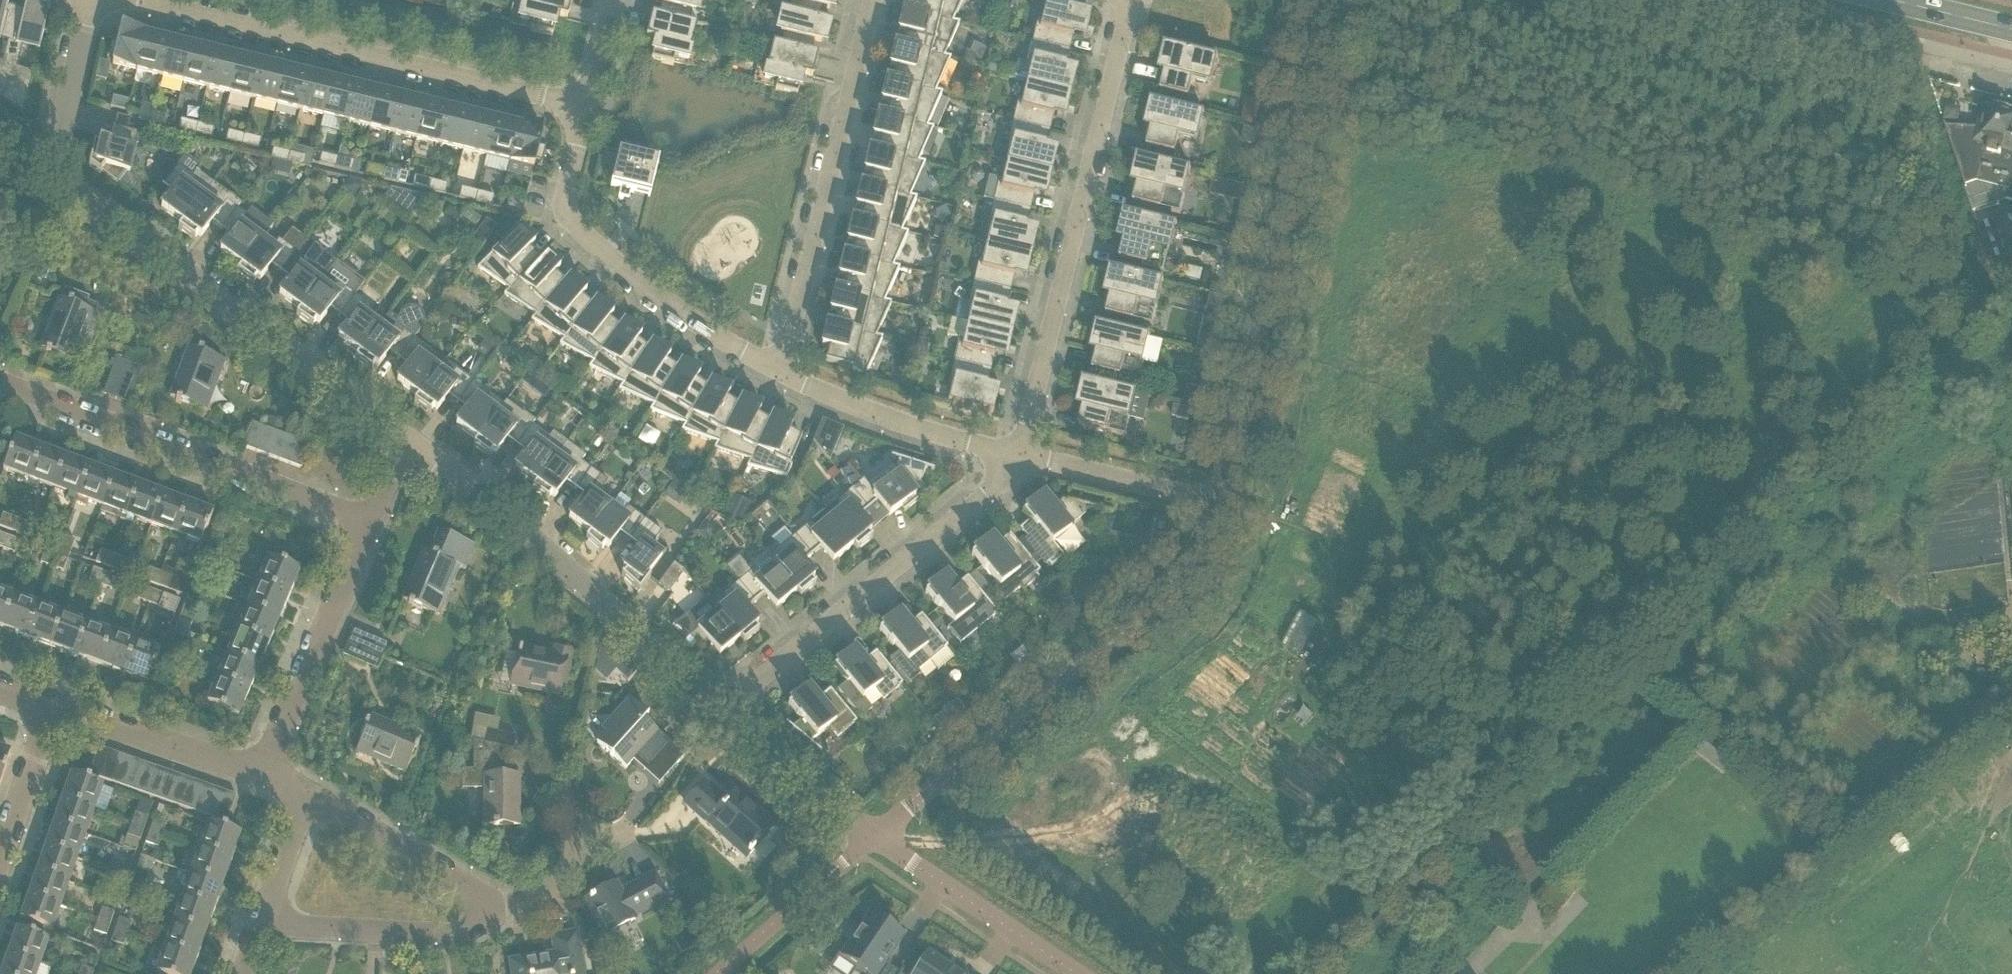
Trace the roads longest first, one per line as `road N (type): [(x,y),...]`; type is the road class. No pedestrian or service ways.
road 1 (residential): [(406,429),(55,172),(95,0)]
road 2 (residential): [(1214,499),(1330,0)]
road 3 (residential): [(875,836),(1183,575),(1202,548),(1214,499)]
road 4 (residential): [(1120,0),(1125,23),(1021,454)]
road 5 (residential): [(585,107),(137,0)]
road 6 (residential): [(725,708),(406,429)]
road 7 (track): [(909,860),(982,843),(1126,780),(1166,782),(1201,800),(1286,870)]
road 8 (residential): [(368,518),(0,383)]
road 9 (residential): [(725,708),(1021,454)]
road 10 (residential): [(780,374),(872,0)]
road 11 (residential): [(780,374),(665,299),(579,230),(566,197),(585,107)]
road 12 (residential): [(268,772),(368,518)]
road 13 (residential): [(1021,454),(911,426),(780,374)]
road 14 (unclassified): [(1076,973),(875,836)]
road 15 (residential): [(264,923),(437,934),(466,926),(484,910)]
road 16 (residential): [(268,772),(59,705)]
road 17 (residential): [(484,910),(474,888),(306,798)]
road 18 (residential): [(1214,499),(1021,454)]
road 19 (residential): [(875,836),(725,708)]
road 20 (residential): [(0,871),(59,705)]
road 21 (residential): [(484,910),(533,895),(566,873),(589,837)]
road 22 (residential): [(264,923),(306,798)]
road 23 (secondary): [(2011,31),(1891,0)]

